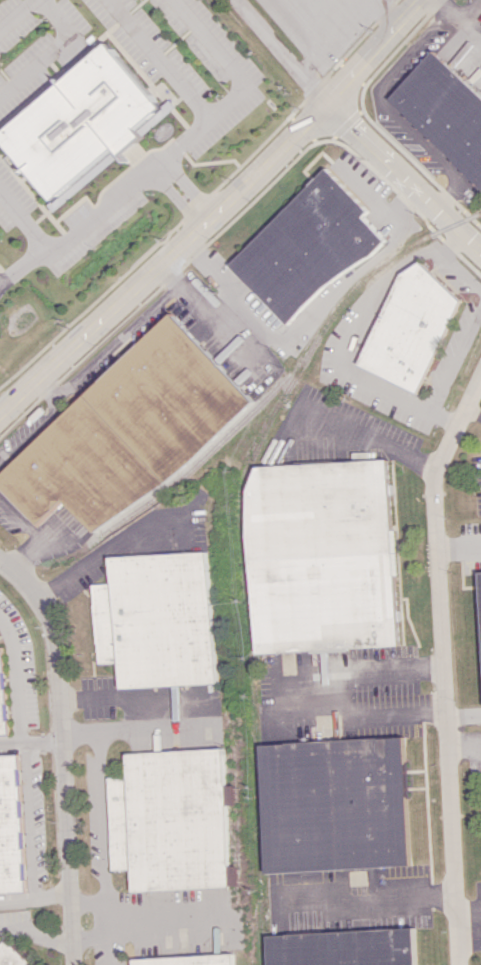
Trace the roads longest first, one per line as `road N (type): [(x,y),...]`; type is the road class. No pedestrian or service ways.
road 1 (residential): [(460,964),(434,475),(480,375)]
road 2 (tertiary): [(332,102),(0,420)]
road 3 (residential): [(69,964),(53,657),(36,599),(0,564)]
road 4 (tertiary): [(332,102),(480,248)]
road 5 (tertiary): [(427,0),(332,102)]

